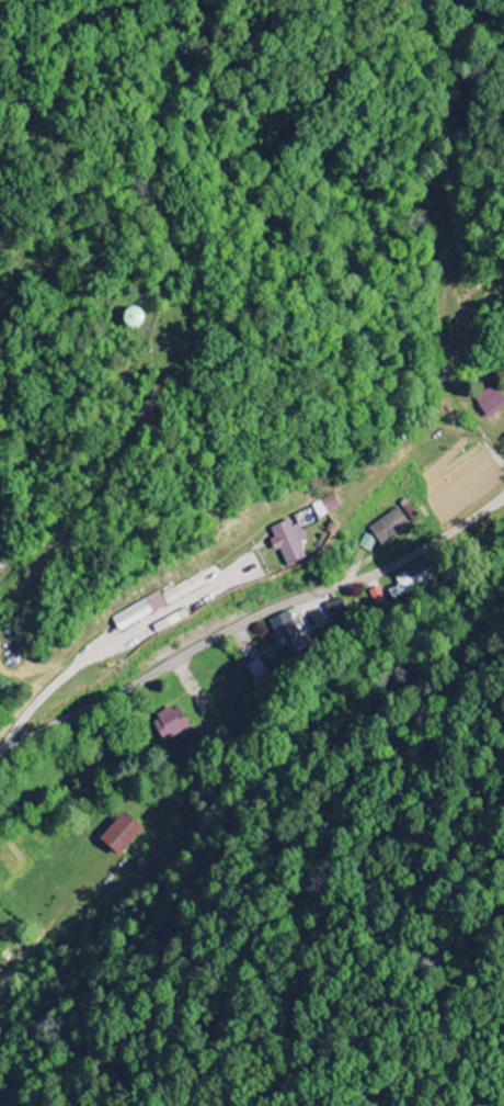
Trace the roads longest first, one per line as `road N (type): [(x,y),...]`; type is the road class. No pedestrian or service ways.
road 1 (residential): [(0,757),(308,599),(403,562),(503,495)]

